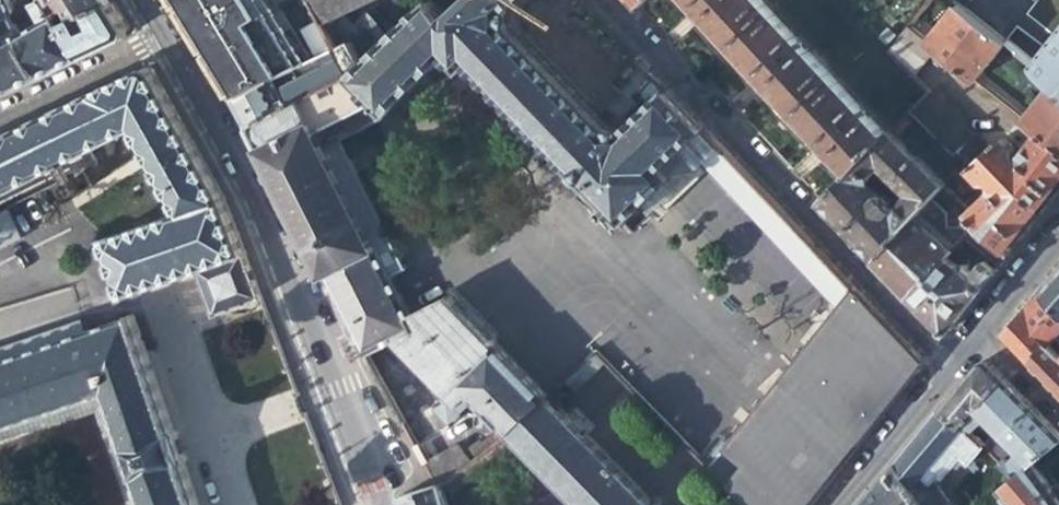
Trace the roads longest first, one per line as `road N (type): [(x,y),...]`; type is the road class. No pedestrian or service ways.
road 1 (residential): [(373,504),(340,387),(248,184),(164,37)]
road 2 (residential): [(952,367),(612,0)]
road 3 (residential): [(0,114),(164,37)]
road 4 (residential): [(837,504),(952,367)]
road 5 (residential): [(981,330),(1058,236)]

